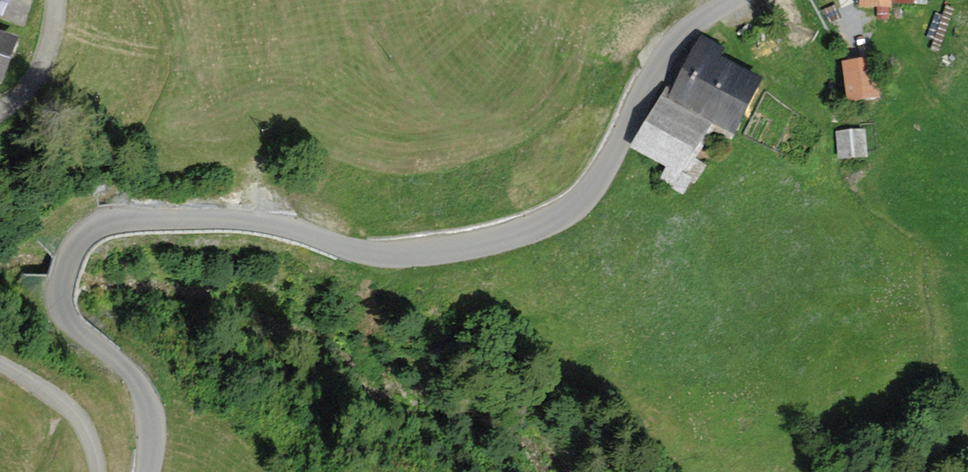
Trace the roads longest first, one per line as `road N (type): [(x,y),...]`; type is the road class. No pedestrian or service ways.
road 1 (unclassified): [(148,471),(154,434),(136,380),(85,338),(60,298),(86,232),(105,222),(217,216),(281,225),(376,254),(498,241),(552,220),(593,186),(669,47),(731,0)]
road 2 (track): [(100,471),(72,410),(0,365)]
road 3 (track): [(0,111),(43,72),(56,0)]

